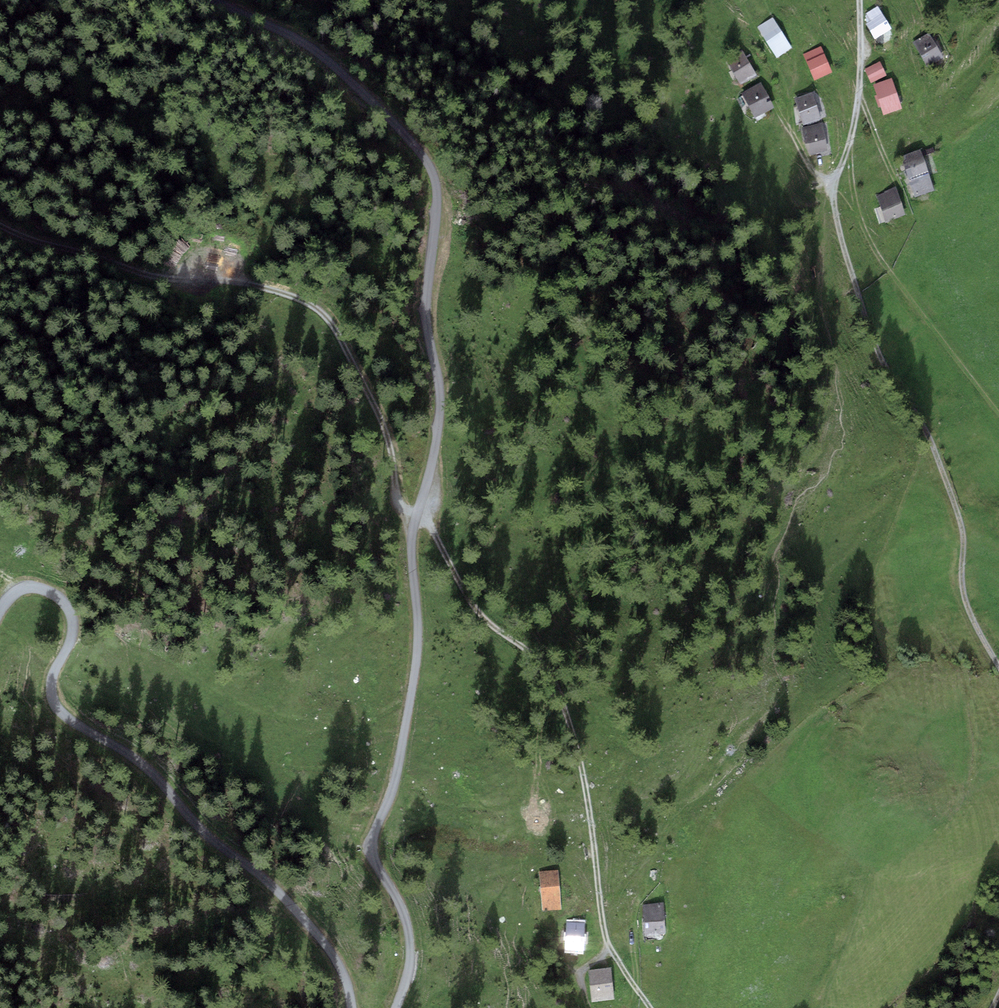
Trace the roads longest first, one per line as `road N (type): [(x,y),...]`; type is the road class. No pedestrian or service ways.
road 1 (track): [(213,0),(312,49),(412,142),(434,176),(425,312),(439,414),(412,535),(414,680),(373,844),(409,938),(396,1007)]
road 2 (track): [(352,1007),(339,964),(288,901),(207,833),(145,766),(57,708),(53,675),(74,628),(67,605),(34,587),(15,593),(0,611)]
road 3 (track): [(0,237),(142,291),(233,279),(317,310),(338,331),(393,459),(397,497),(416,518)]
road 4 (track): [(831,197),(878,354),(941,462),(966,538),(961,589),(998,664)]
road 5 (track): [(608,945),(577,748),(554,680),(476,610),(434,532),(416,518)]
road 6 (track): [(849,144),(871,244),(998,416)]
road 7 (track): [(860,0),(859,89),(831,197)]

